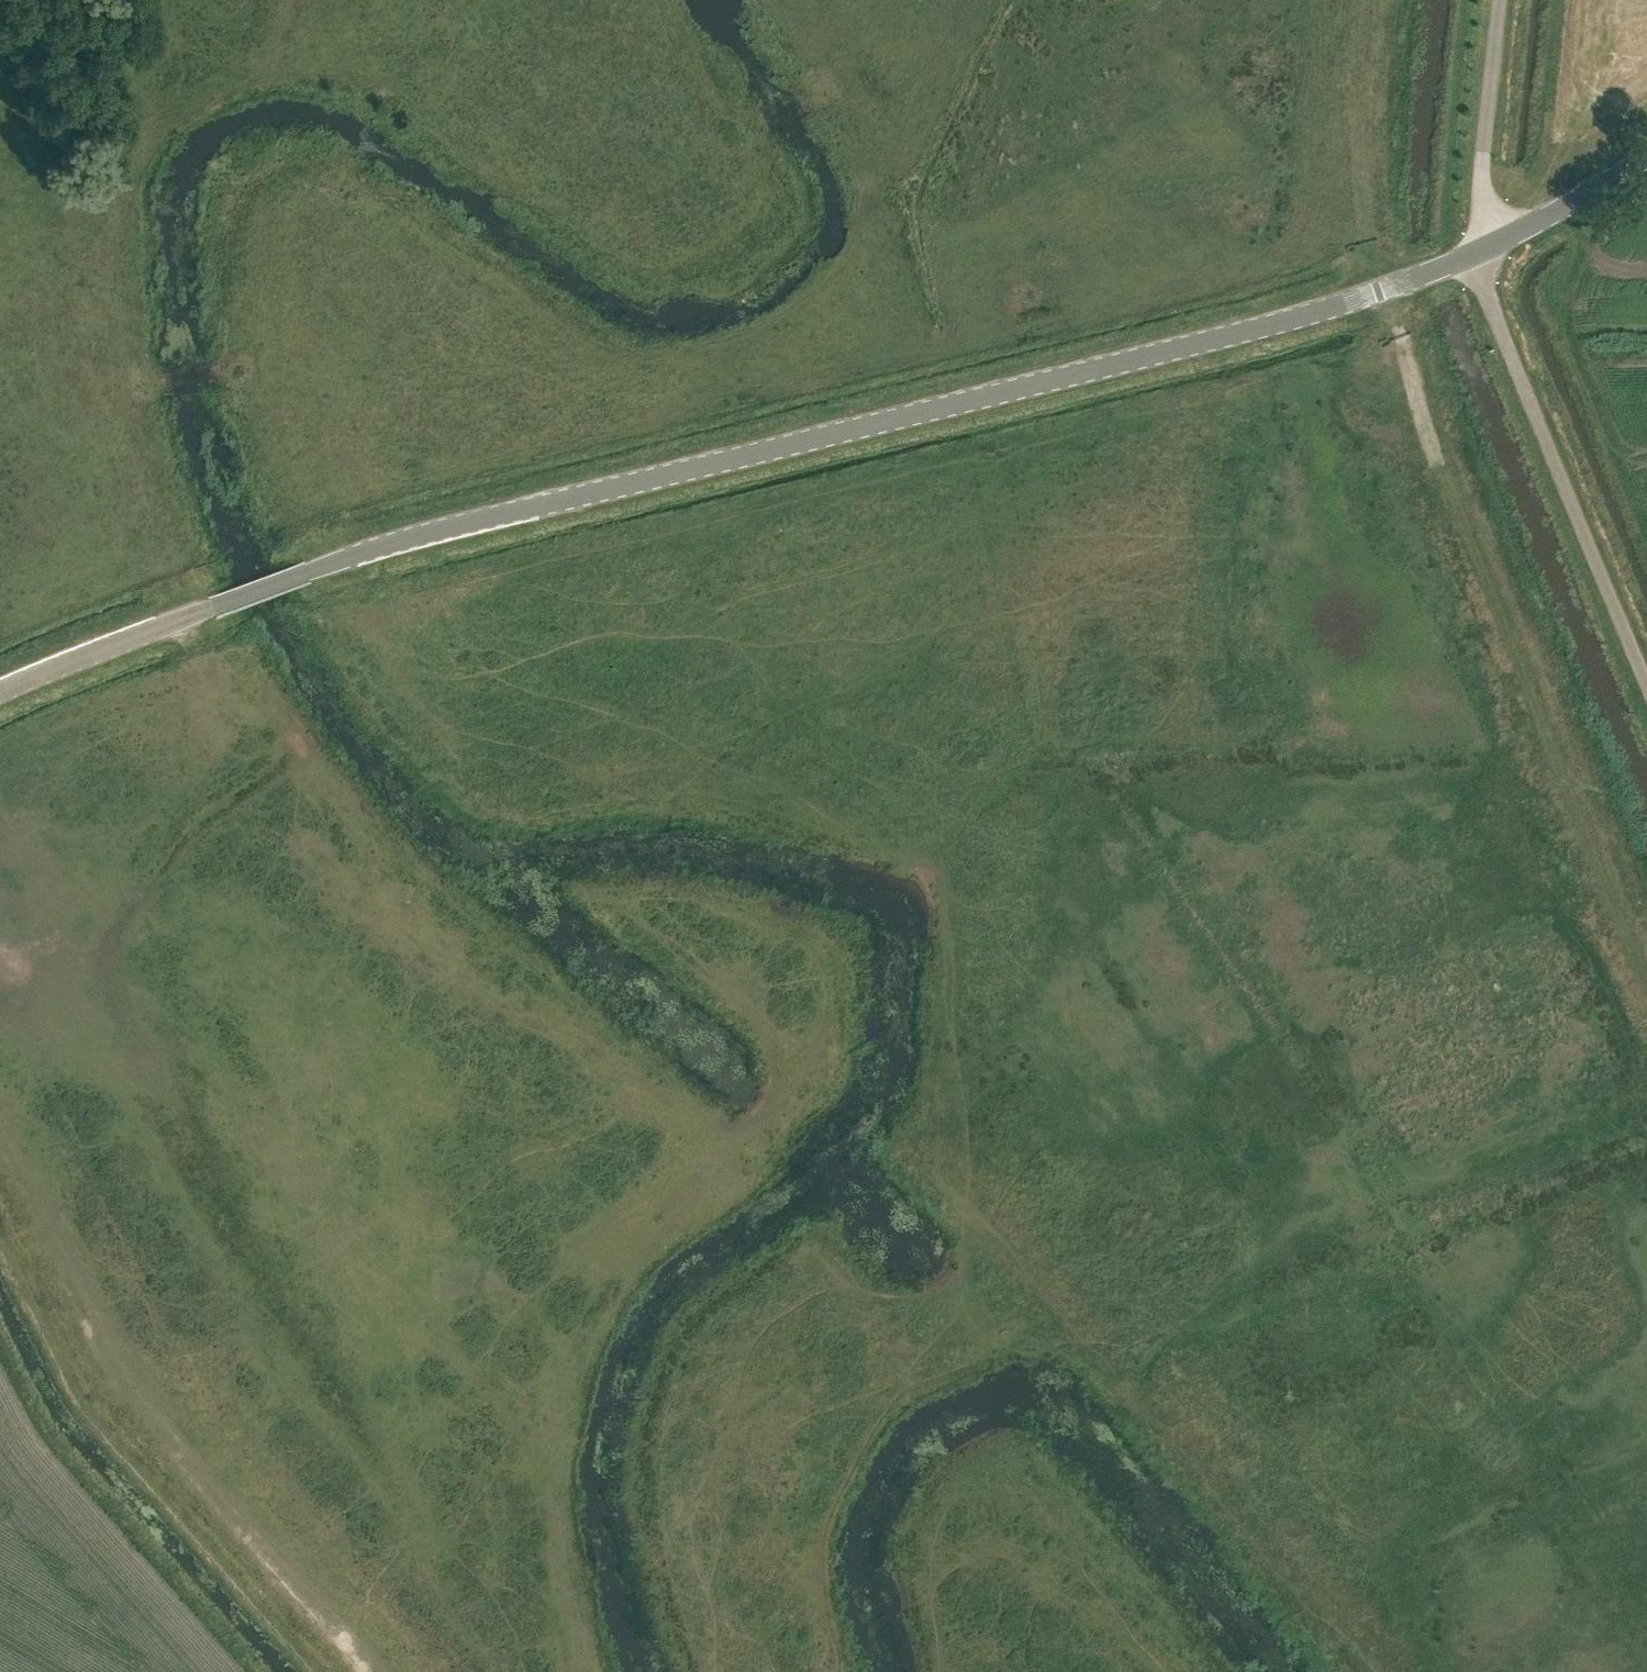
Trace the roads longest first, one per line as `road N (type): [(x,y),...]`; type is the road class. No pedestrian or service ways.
road 1 (tertiary): [(0,692),(172,621),(417,537),(1082,375),(1378,290),(1485,247)]
road 2 (unclassified): [(1646,687),(1487,298),(1485,247)]
road 3 (unclassified): [(1485,247),(1482,153),(1499,0)]
road 4 (tertiary): [(1485,247),(1646,156)]

